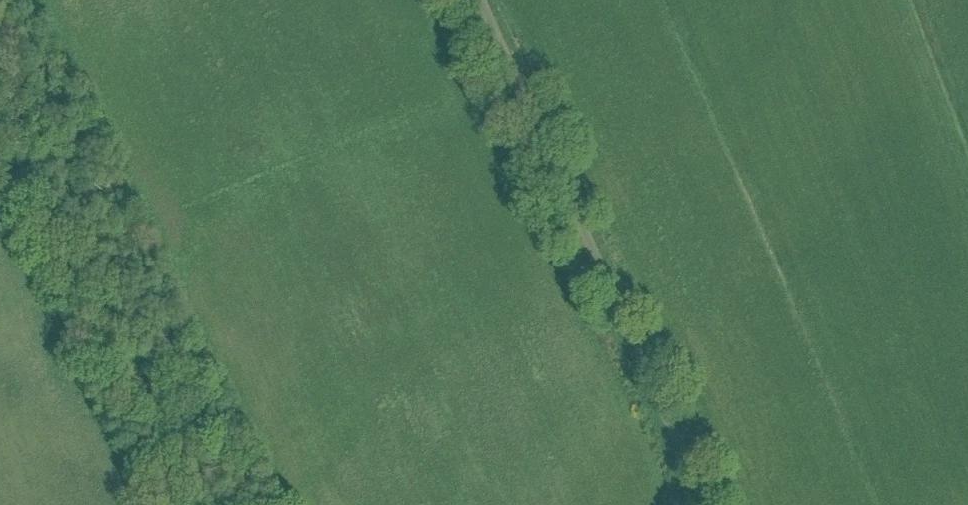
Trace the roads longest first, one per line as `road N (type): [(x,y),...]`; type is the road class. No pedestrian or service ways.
road 1 (unclassified): [(707,504),(474,0)]

